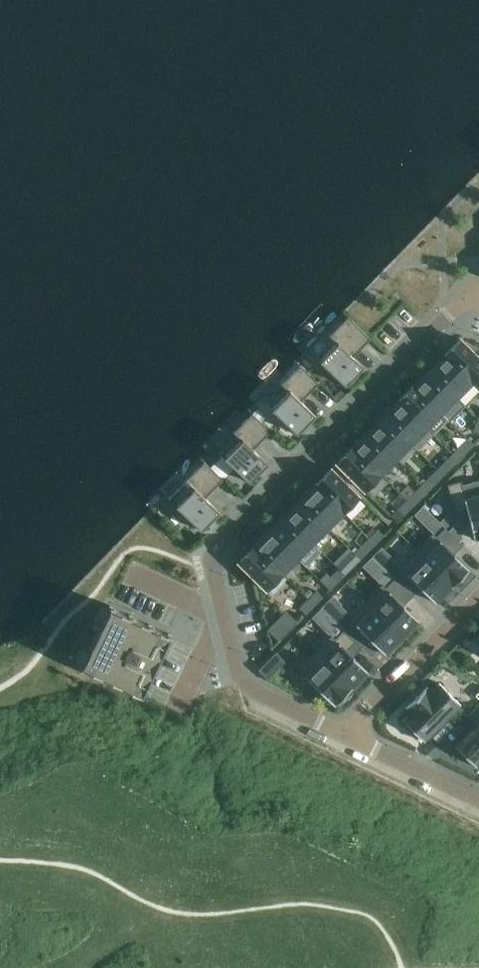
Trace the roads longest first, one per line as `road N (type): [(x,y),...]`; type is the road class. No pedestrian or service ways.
road 1 (residential): [(467,294),(222,553),(223,609),(243,682),(347,736)]
road 2 (residential): [(478,595),(347,736)]
road 3 (residential): [(347,736),(478,800)]

